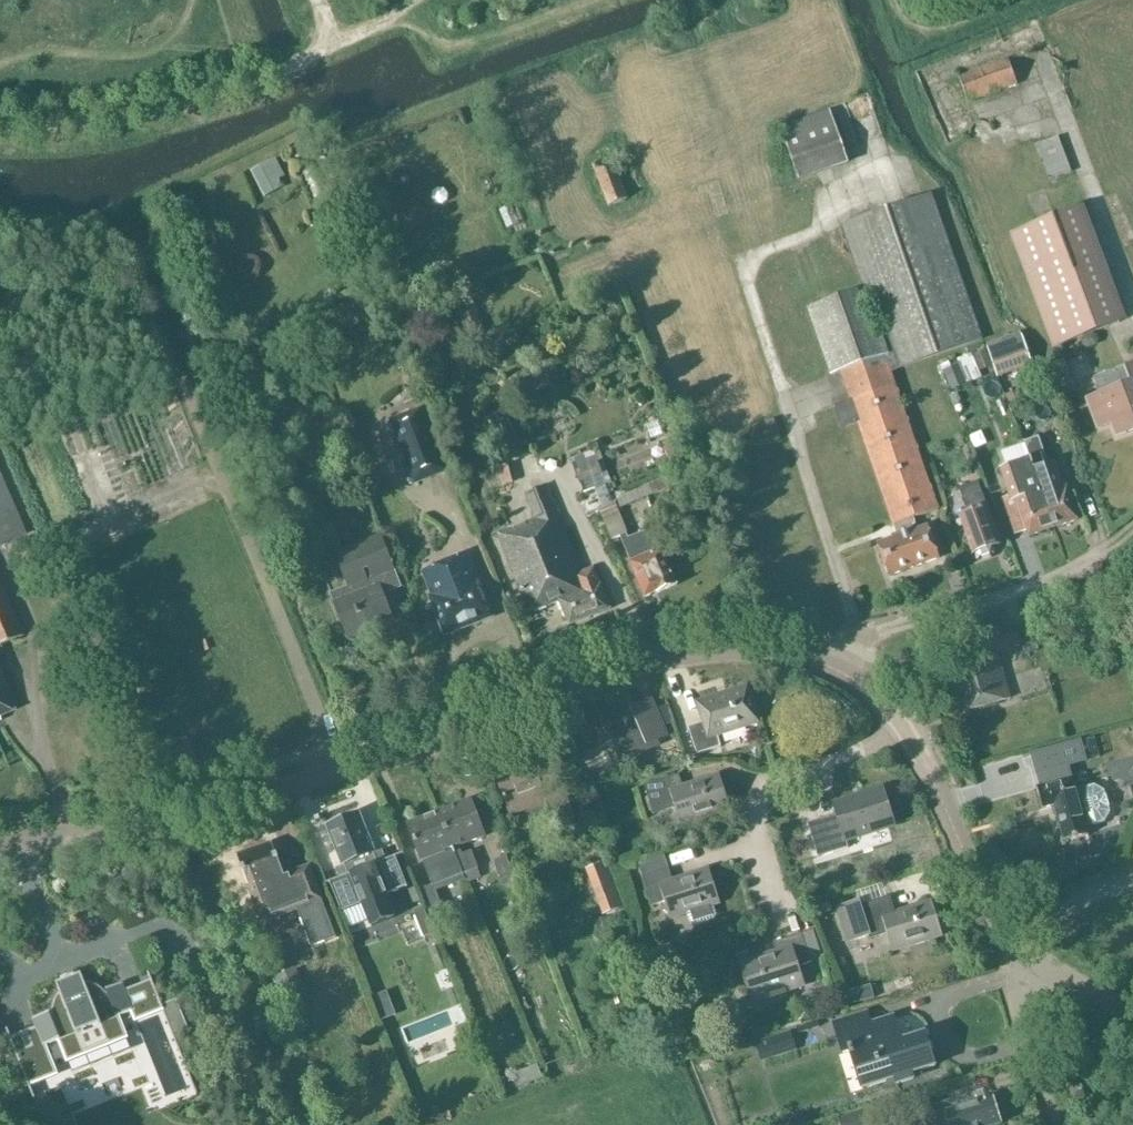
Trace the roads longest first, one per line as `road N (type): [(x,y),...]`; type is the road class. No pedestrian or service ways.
road 1 (unclassified): [(0,844),(135,823),(389,760),(681,655),(753,651),(836,669)]
road 2 (unclassified): [(836,669),(877,697),(907,733),(984,892),(1024,951)]
road 3 (unclassified): [(836,669),(857,632),(1051,582),(1118,544)]
road 4 (unclassified): [(1054,1124),(1014,991),(1024,951)]
road 5 (unclassified): [(1024,951),(1132,1014)]

